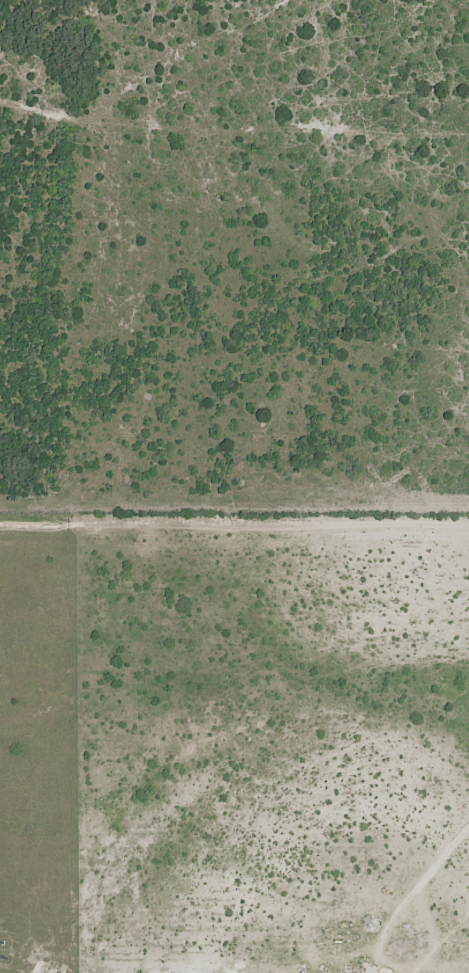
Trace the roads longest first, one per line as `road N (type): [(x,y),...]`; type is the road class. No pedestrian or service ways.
road 1 (track): [(0,519),(468,527)]
road 2 (track): [(468,827),(389,923)]

